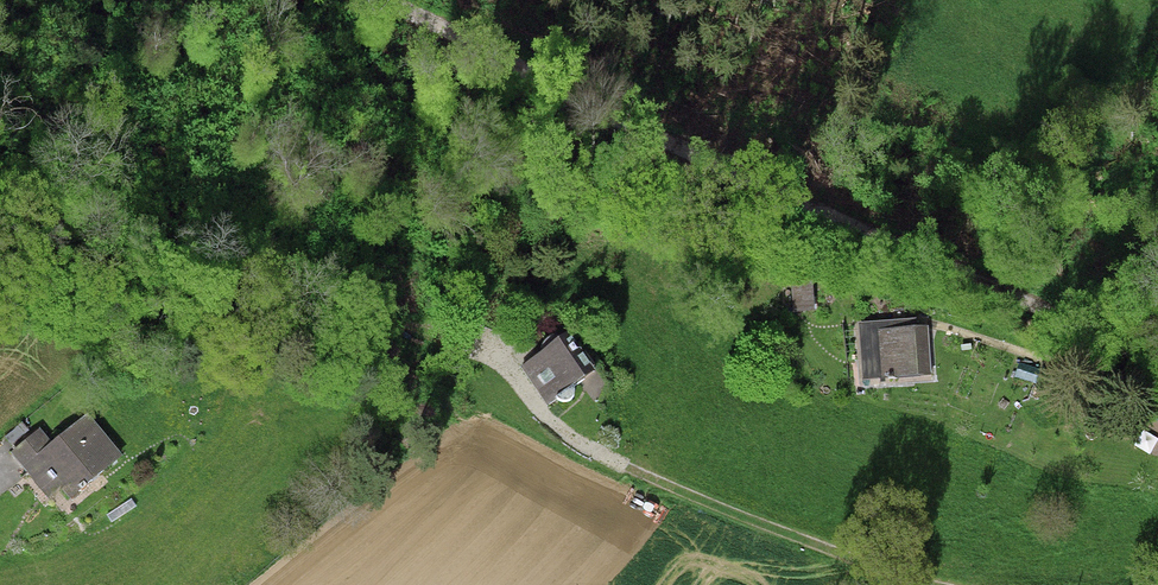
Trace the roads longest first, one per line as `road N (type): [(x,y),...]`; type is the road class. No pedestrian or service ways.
road 1 (track): [(390,0),(1157,363)]
road 2 (track): [(936,584),(621,469),(561,434),(499,363)]

